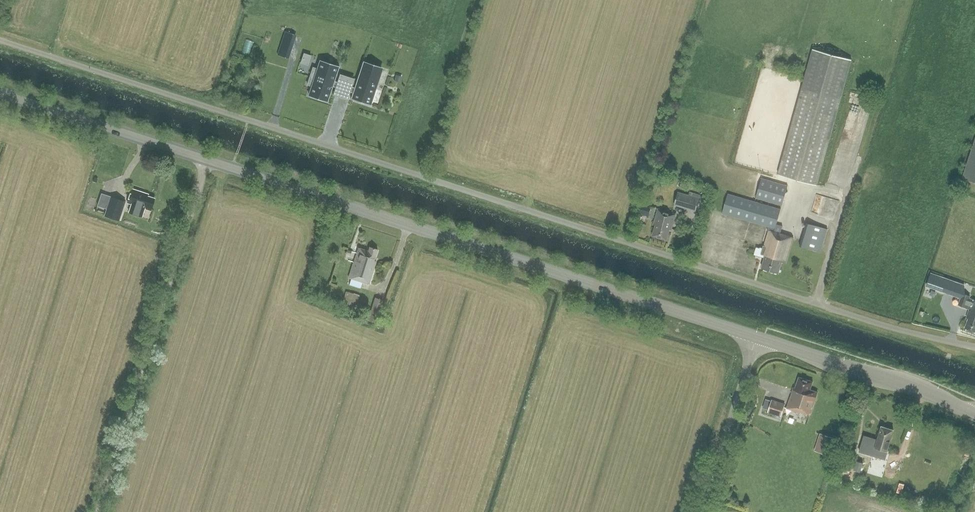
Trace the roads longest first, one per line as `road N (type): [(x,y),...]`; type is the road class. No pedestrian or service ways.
road 1 (unclassified): [(974,347),(781,293),(0,40)]
road 2 (tertiary): [(758,338),(207,160)]
road 3 (unclassified): [(100,511),(207,160)]
road 4 (tertiary): [(974,414),(758,338)]
road 5 (tertiary): [(207,160),(0,93)]
road 6 (unclassified): [(758,338),(703,511)]

